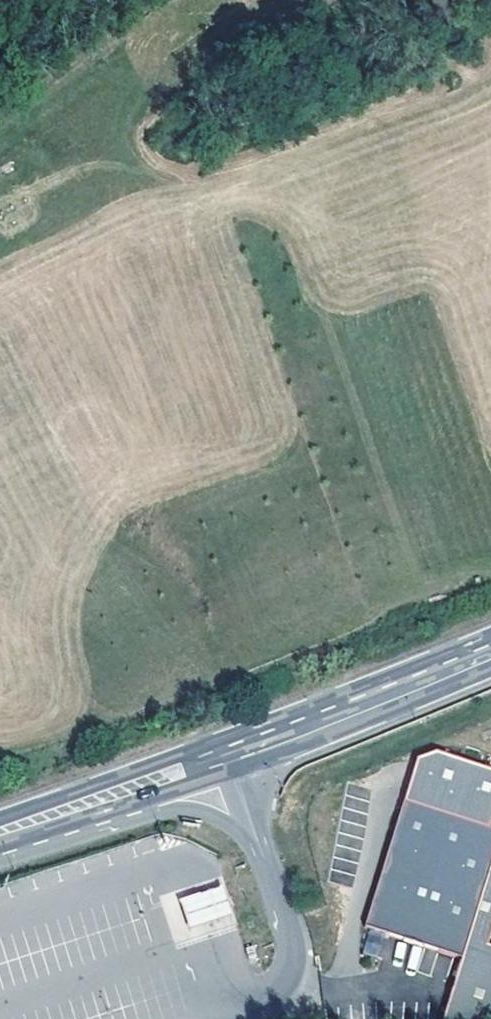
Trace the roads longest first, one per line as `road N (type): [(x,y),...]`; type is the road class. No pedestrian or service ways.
road 1 (secondary): [(0,835),(490,650)]

